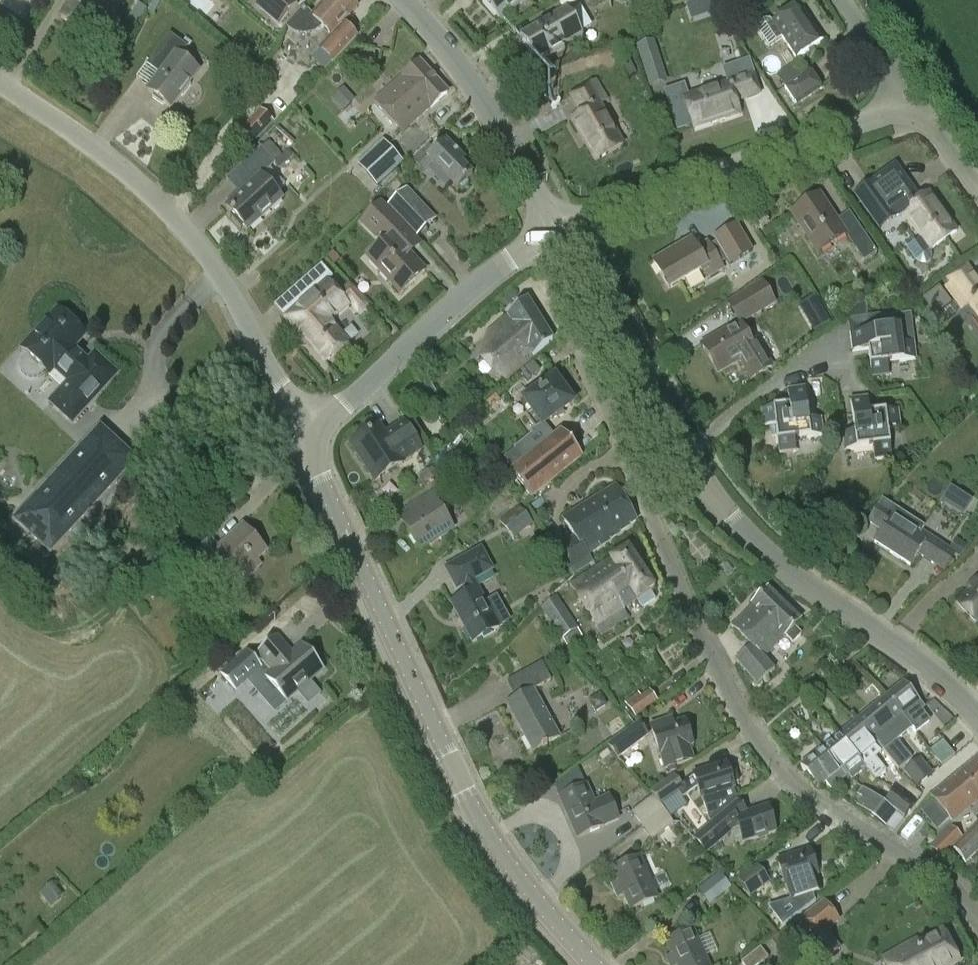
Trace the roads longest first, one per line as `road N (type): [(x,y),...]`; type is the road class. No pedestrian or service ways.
road 1 (residential): [(977,916),(799,786),(755,731),(685,611),(603,402)]
road 2 (tertiary): [(590,964),(509,873),(457,784),(311,468),(321,424)]
road 3 (residential): [(977,716),(923,663),(785,570),(720,508),(644,362)]
road 4 (residential): [(321,424),(280,386),(226,286),(162,198),(0,77)]
road 5 (residential): [(562,224),(912,93)]
road 6 (tertiary): [(321,424),(562,224)]
road 7 (tertiary): [(562,224),(501,121),(403,0)]
road 8 (residential): [(644,362),(562,224)]

